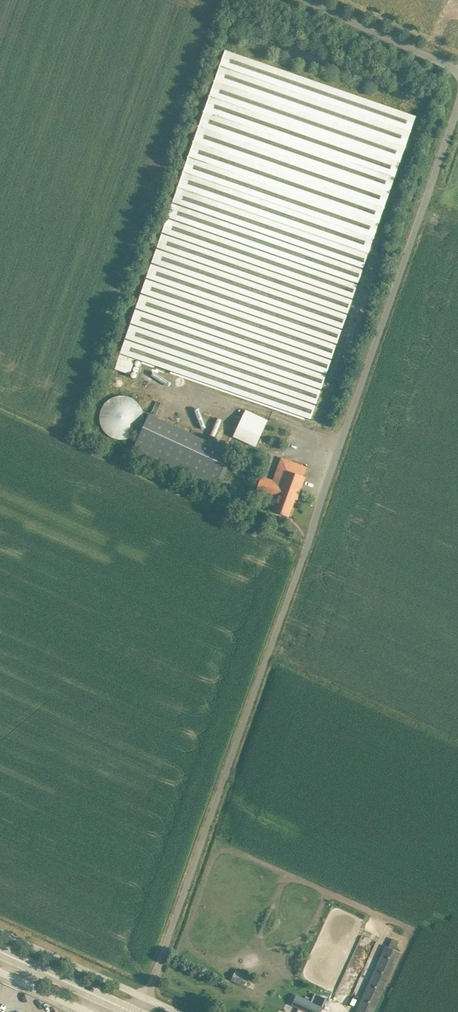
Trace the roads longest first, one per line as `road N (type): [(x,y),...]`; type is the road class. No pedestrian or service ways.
road 1 (unclassified): [(147,998),(457,117)]
road 2 (unclassified): [(457,69),(308,0)]
road 3 (unclassified): [(147,998),(0,931)]
road 4 (primary): [(132,1011),(0,954)]

